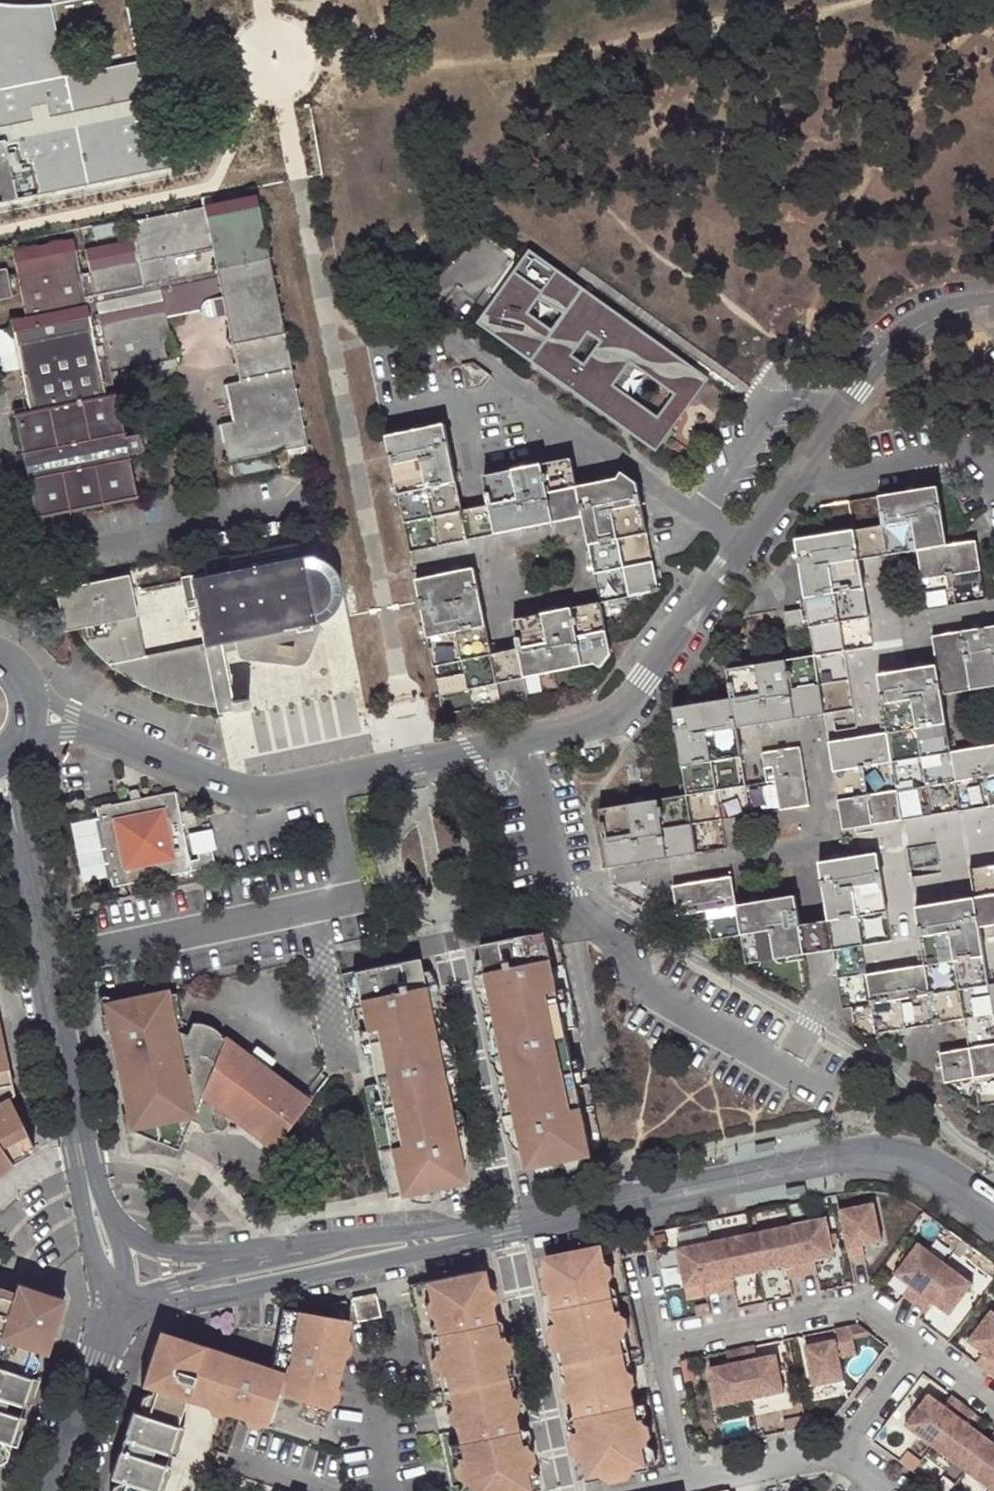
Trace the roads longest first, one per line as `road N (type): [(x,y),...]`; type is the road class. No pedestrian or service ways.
road 1 (tertiary): [(993,1208),(934,1170),(883,1152),(434,1240)]
road 2 (residential): [(552,894),(639,988),(786,1080),(829,1088)]
road 3 (tertiary): [(118,1301),(141,1306),(394,1257),(434,1240)]
road 4 (residential): [(518,747),(604,721),(747,548)]
road 5 (residential): [(501,369),(747,548)]
road 6 (residential): [(791,481),(893,335),(943,306),(993,301)]
road 7 (residential): [(916,1344),(857,1300),(658,1341)]
road 8 (residential): [(41,959),(310,907)]
road 9 (residential): [(72,723),(227,787),(265,793),(323,786)]
road 10 (residential): [(552,894),(802,845)]
road 11 (tertiary): [(41,959),(89,1173)]
road 12 (residential): [(791,481),(957,453),(993,473)]
road 13 (residential): [(54,1490),(118,1301)]
road 14 (residential): [(323,786),(518,747)]
road 15 (tertiary): [(434,1240),(245,1260)]
road 16 (residential): [(398,1490),(370,1321)]
road 17 (residential): [(310,907),(337,1062)]
road 18 (residential): [(310,907),(346,901),(323,786)]
road 19 (residential): [(832,1452),(683,1479)]
road 20 (residential): [(518,747),(552,894)]
road 21 (residential): [(683,1479),(658,1341)]
road 22 (residential): [(832,1452),(916,1344)]
road 23 (tertiary): [(89,1173),(96,1259),(118,1301)]
road 24 (tertiary): [(245,1260),(118,1301)]
road 25 (tertiary): [(245,1260),(162,1249),(121,1231)]
road 26 (tertiary): [(19,841),(41,959)]

